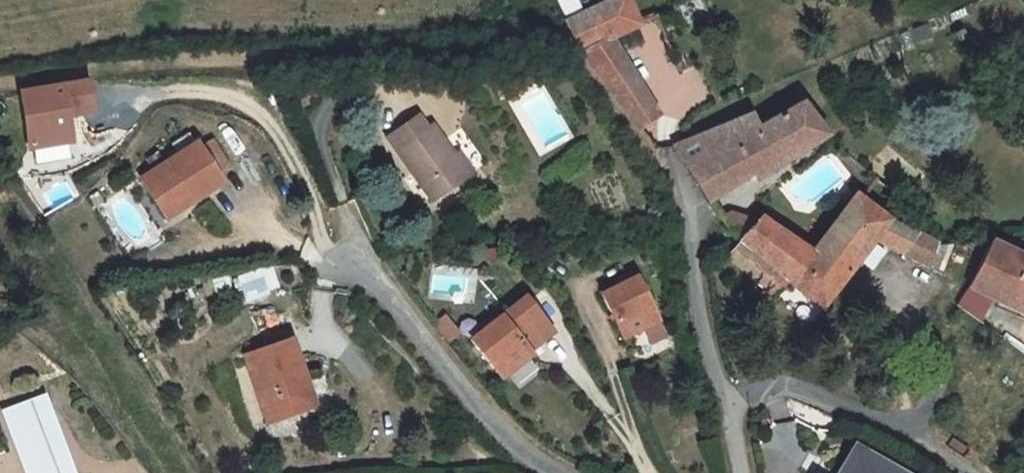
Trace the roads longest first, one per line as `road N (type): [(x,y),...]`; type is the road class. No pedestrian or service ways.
road 1 (residential): [(557,472),(501,437),(393,305),(350,269)]
road 2 (residential): [(740,472),(697,297),(682,197)]

